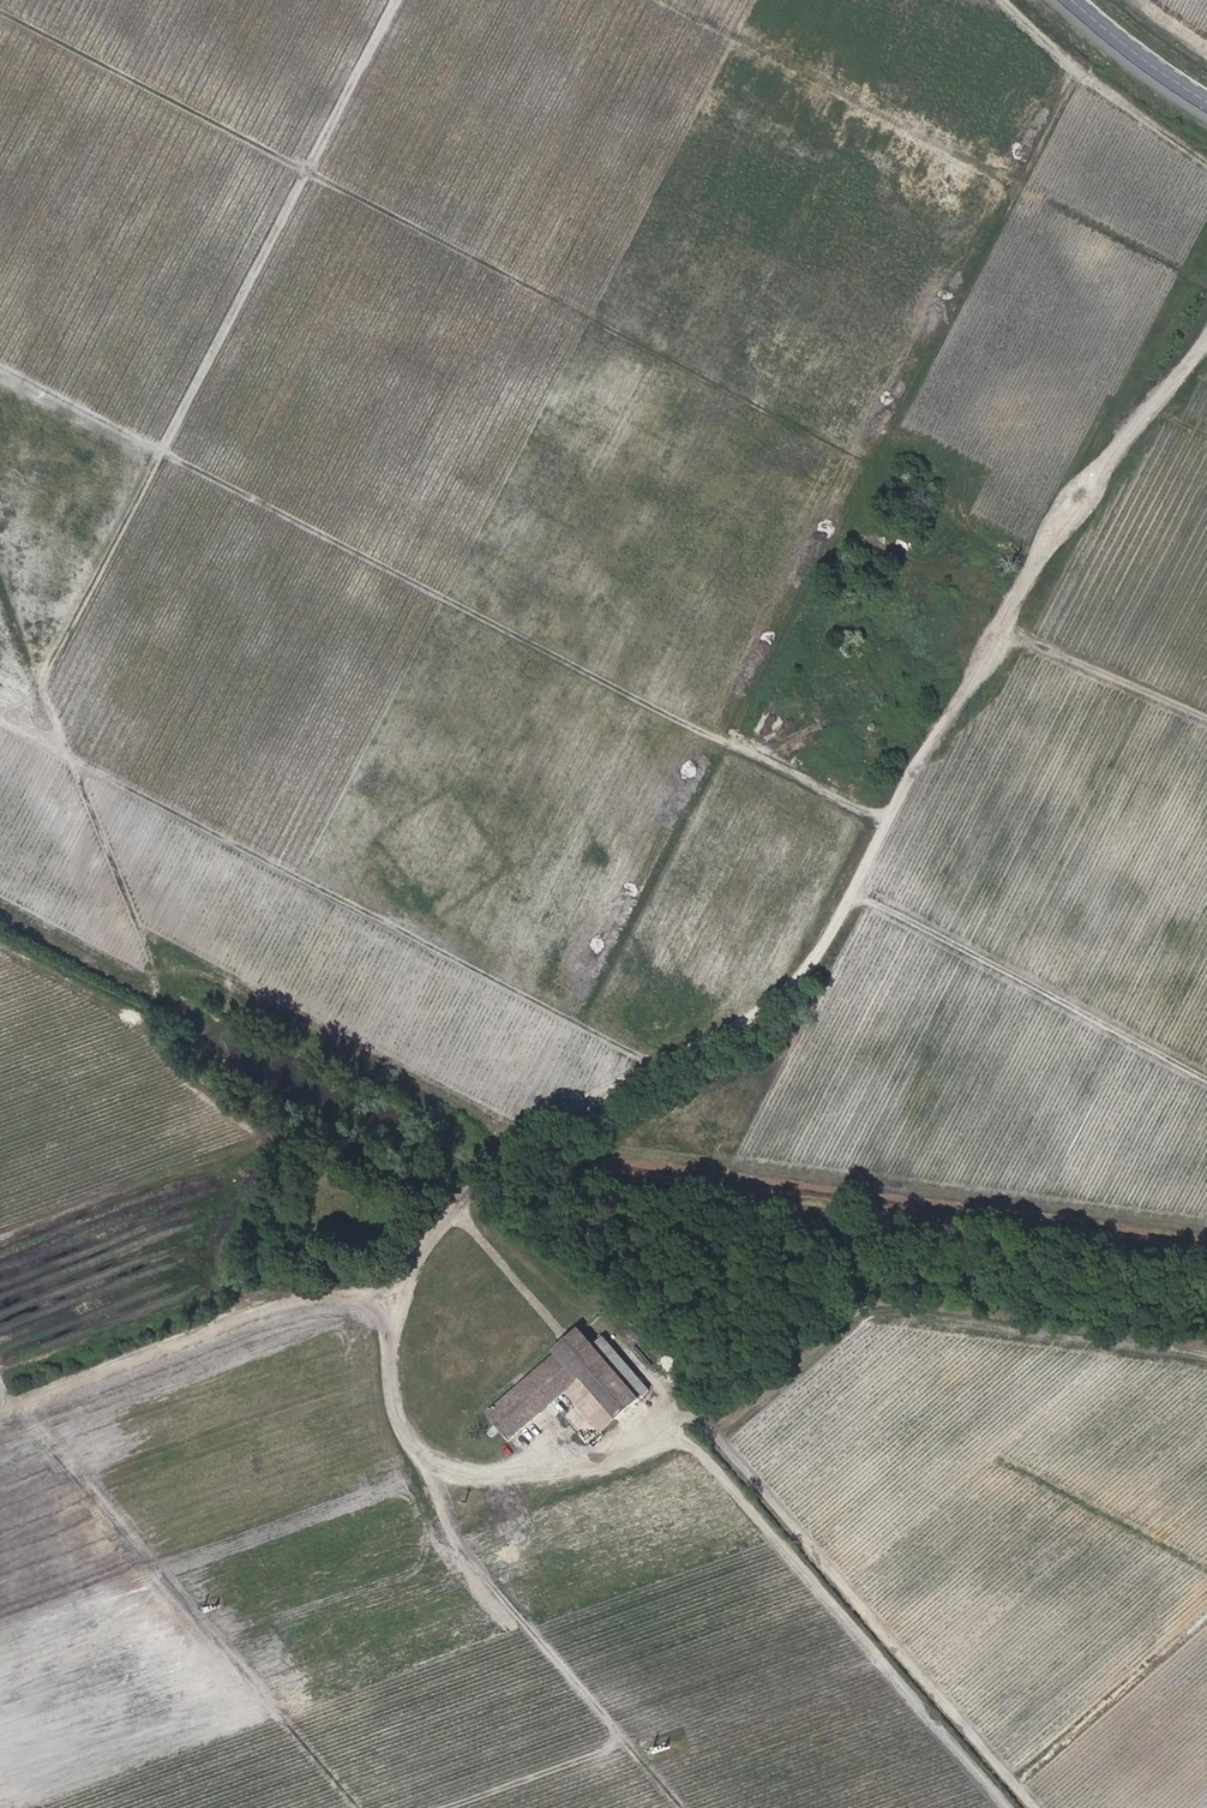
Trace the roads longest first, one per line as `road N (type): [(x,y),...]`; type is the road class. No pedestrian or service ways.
road 1 (unclassified): [(1206,339),(1028,572),(798,980),(754,1016),(517,1130),(449,1190),(406,1257),(388,1328),(391,1386),(405,1433),(431,1462),(467,1474),(556,1467),(622,1448),(679,1406)]
road 2 (track): [(393,0),(40,685),(160,984)]
road 3 (track): [(1032,1807),(706,1431),(449,1190)]
road 4 (track): [(160,453),(888,818)]
road 5 (track): [(662,1422),(704,1460),(1006,1807)]
road 6 (track): [(1206,1079),(852,893)]
road 7 (track): [(1008,0),(1055,48),(1206,165)]
road 8 (track): [(160,453),(0,369)]
road 9 (tertiary): [(1206,105),(1068,0)]

